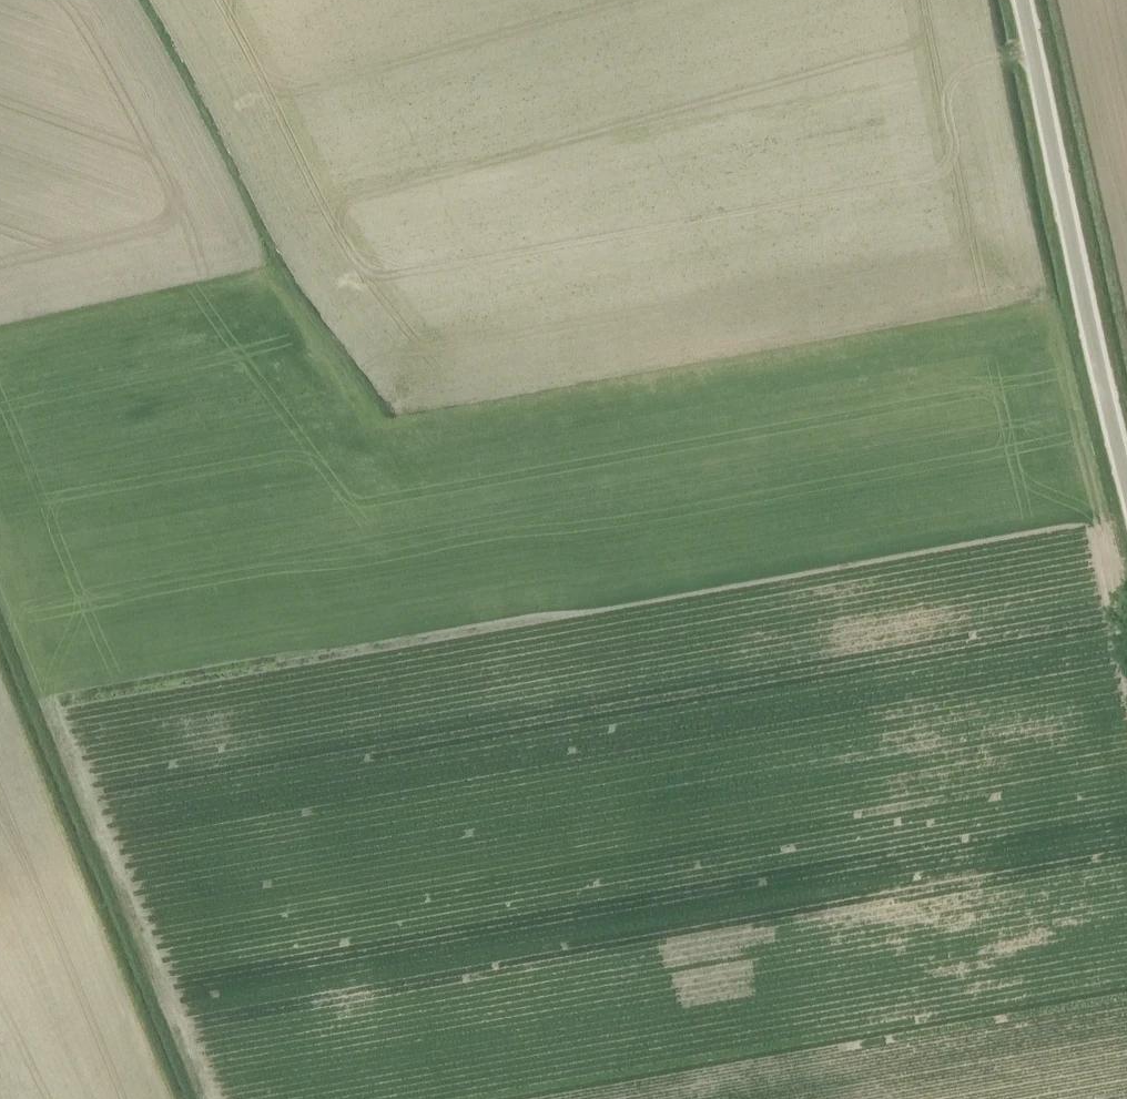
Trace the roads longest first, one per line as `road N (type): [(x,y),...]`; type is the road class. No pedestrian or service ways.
road 1 (unclassified): [(1126,440),(1027,0)]

